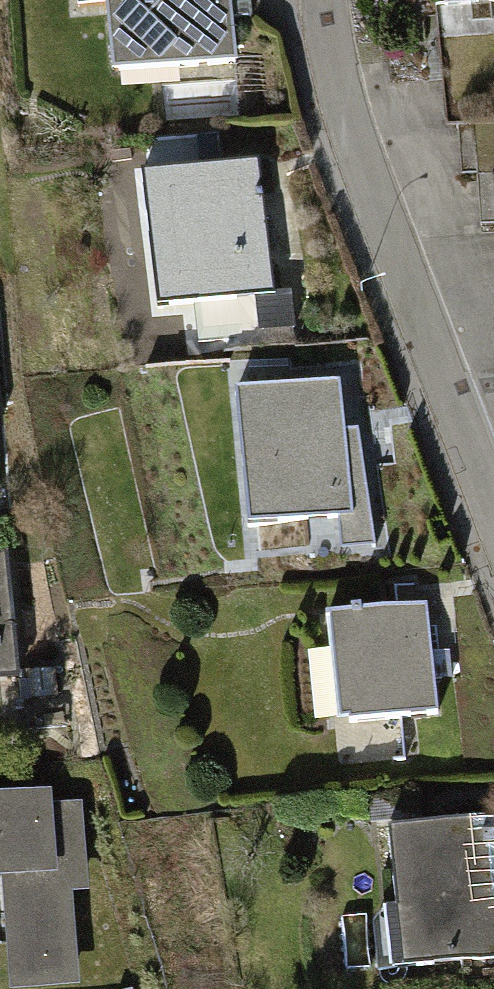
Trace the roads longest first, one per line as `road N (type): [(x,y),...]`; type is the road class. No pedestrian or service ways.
road 1 (residential): [(493,521),(336,117),(317,0)]

